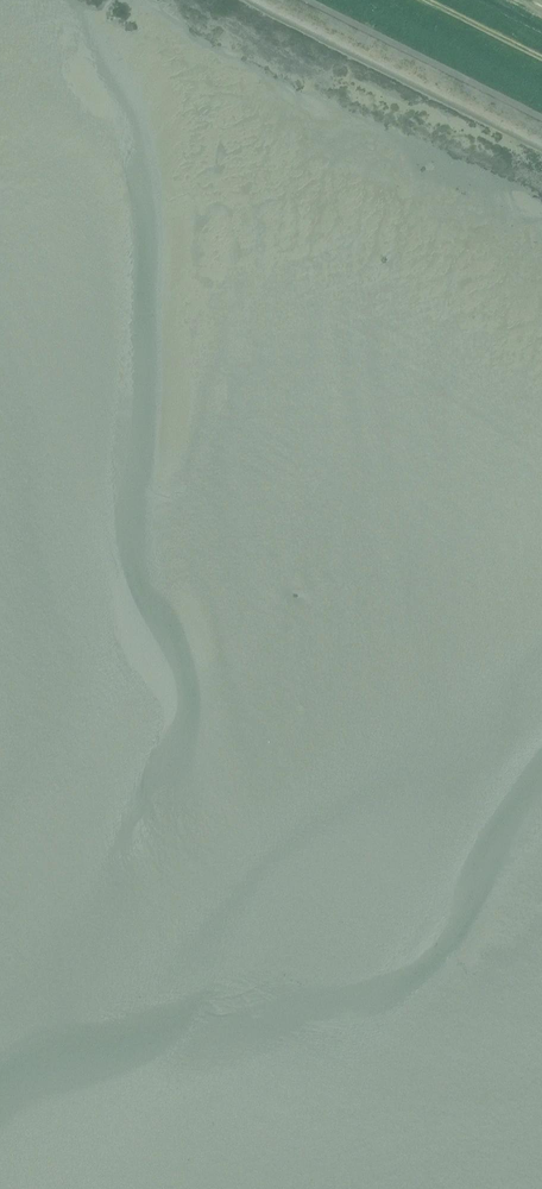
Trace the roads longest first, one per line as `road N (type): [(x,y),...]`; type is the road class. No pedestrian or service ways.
road 1 (track): [(430,0),(541,55)]

